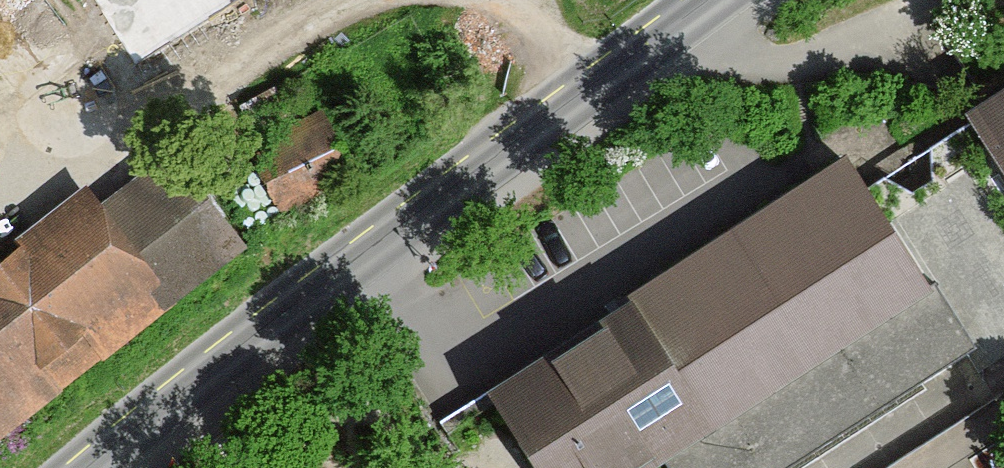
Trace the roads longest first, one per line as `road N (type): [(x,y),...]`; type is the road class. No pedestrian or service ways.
road 1 (secondary): [(89,467),(708,0)]
road 2 (track): [(0,210),(98,154),(133,158),(185,133),(301,14),(336,0)]
road 3 (track): [(511,0),(568,40),(600,81)]

